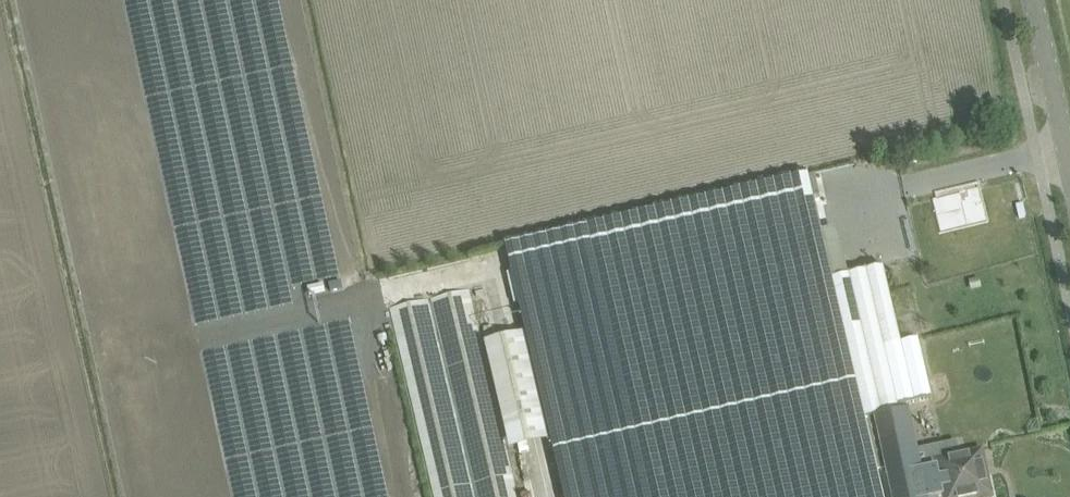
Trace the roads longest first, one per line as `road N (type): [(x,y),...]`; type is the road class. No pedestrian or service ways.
road 1 (unclassified): [(1069,174),(1032,0)]

